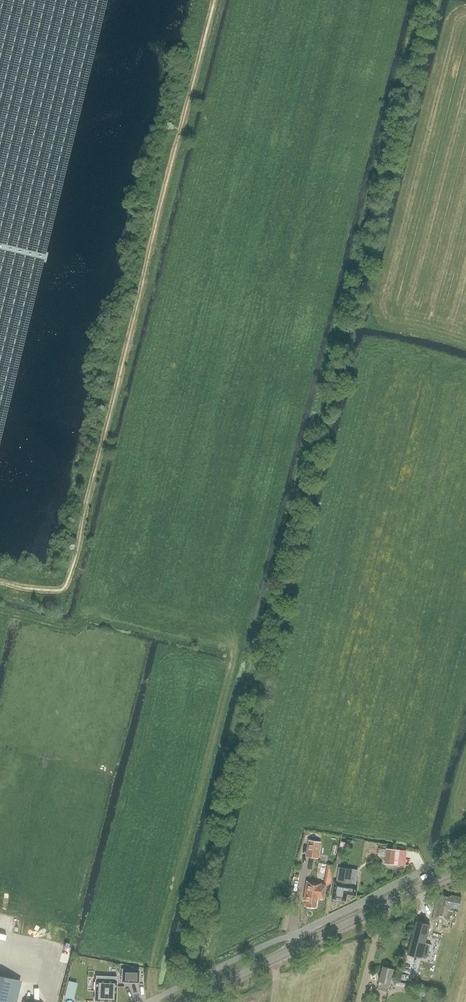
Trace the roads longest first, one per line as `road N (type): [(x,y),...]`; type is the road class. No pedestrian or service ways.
road 1 (tertiary): [(190,1001),(465,867)]

